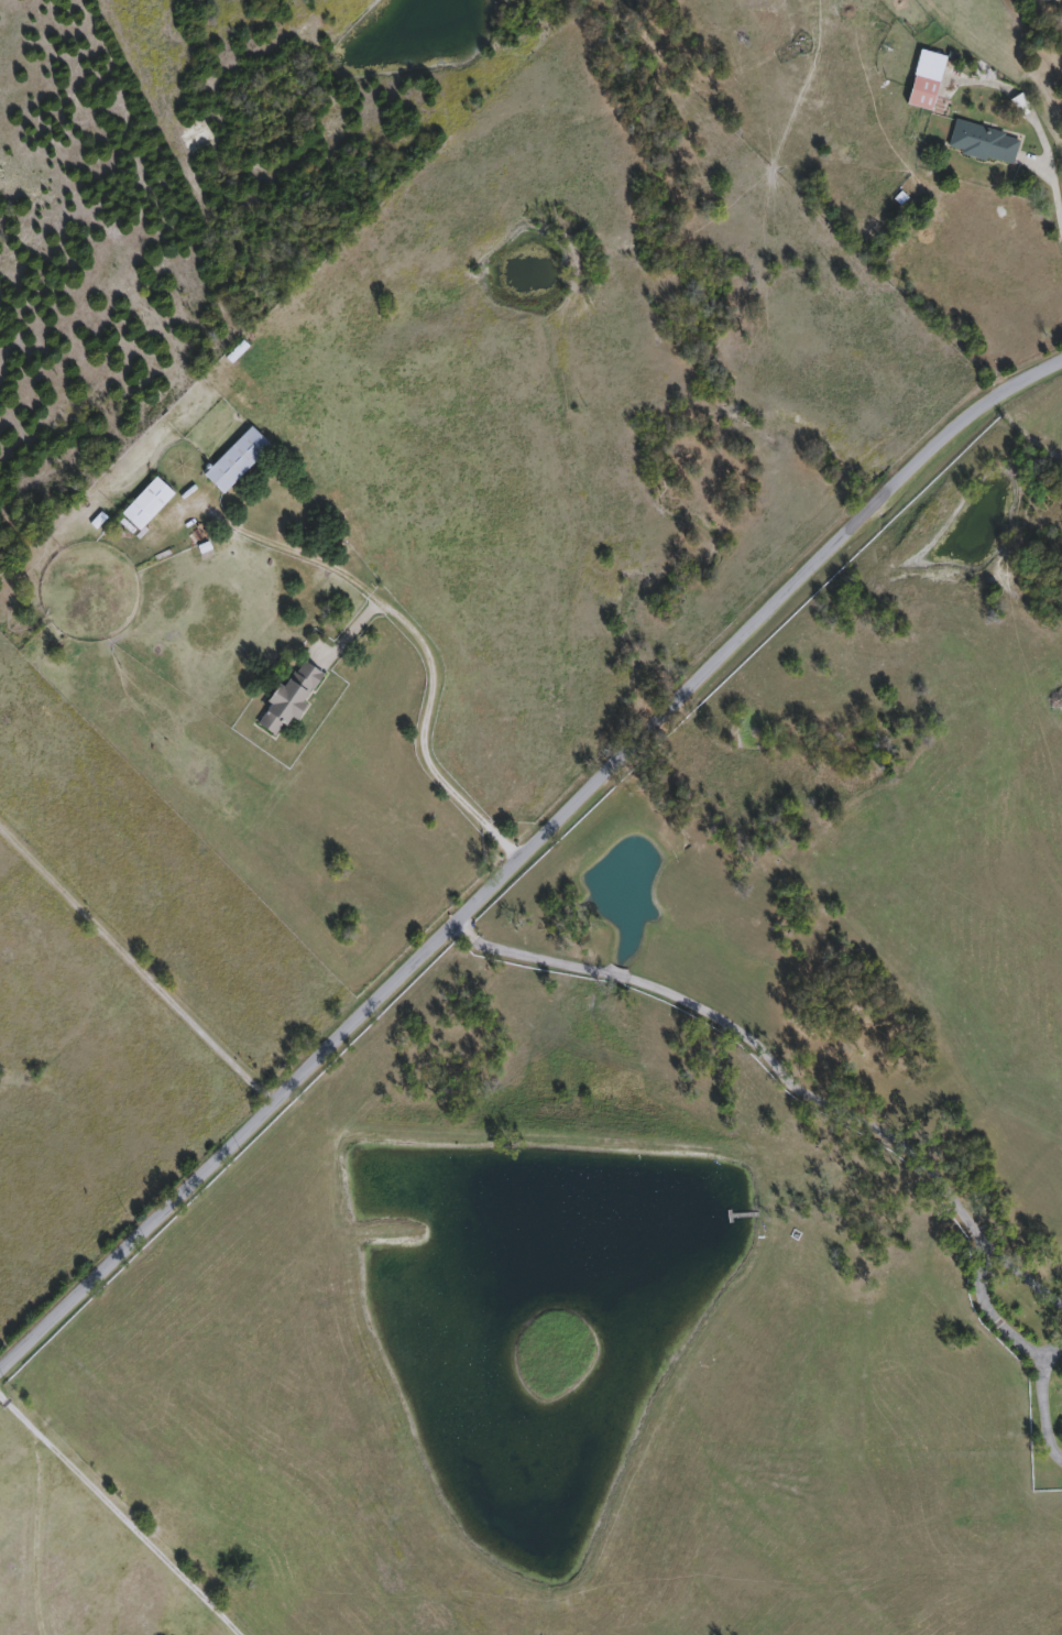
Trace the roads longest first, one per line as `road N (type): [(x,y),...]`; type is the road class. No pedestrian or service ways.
road 1 (tertiary): [(0,1369),(948,434),(990,396),(1061,358)]
road 2 (residential): [(200,499),(370,587),(414,628),(430,653),(429,757),(522,857)]

